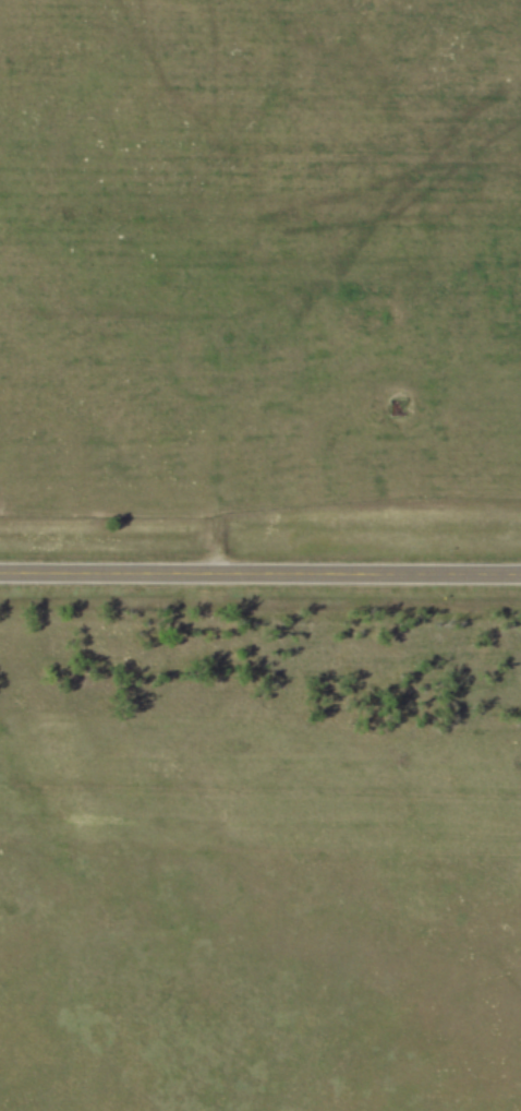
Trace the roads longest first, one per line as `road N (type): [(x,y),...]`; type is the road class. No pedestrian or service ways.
road 1 (primary): [(520,570),(0,569)]

